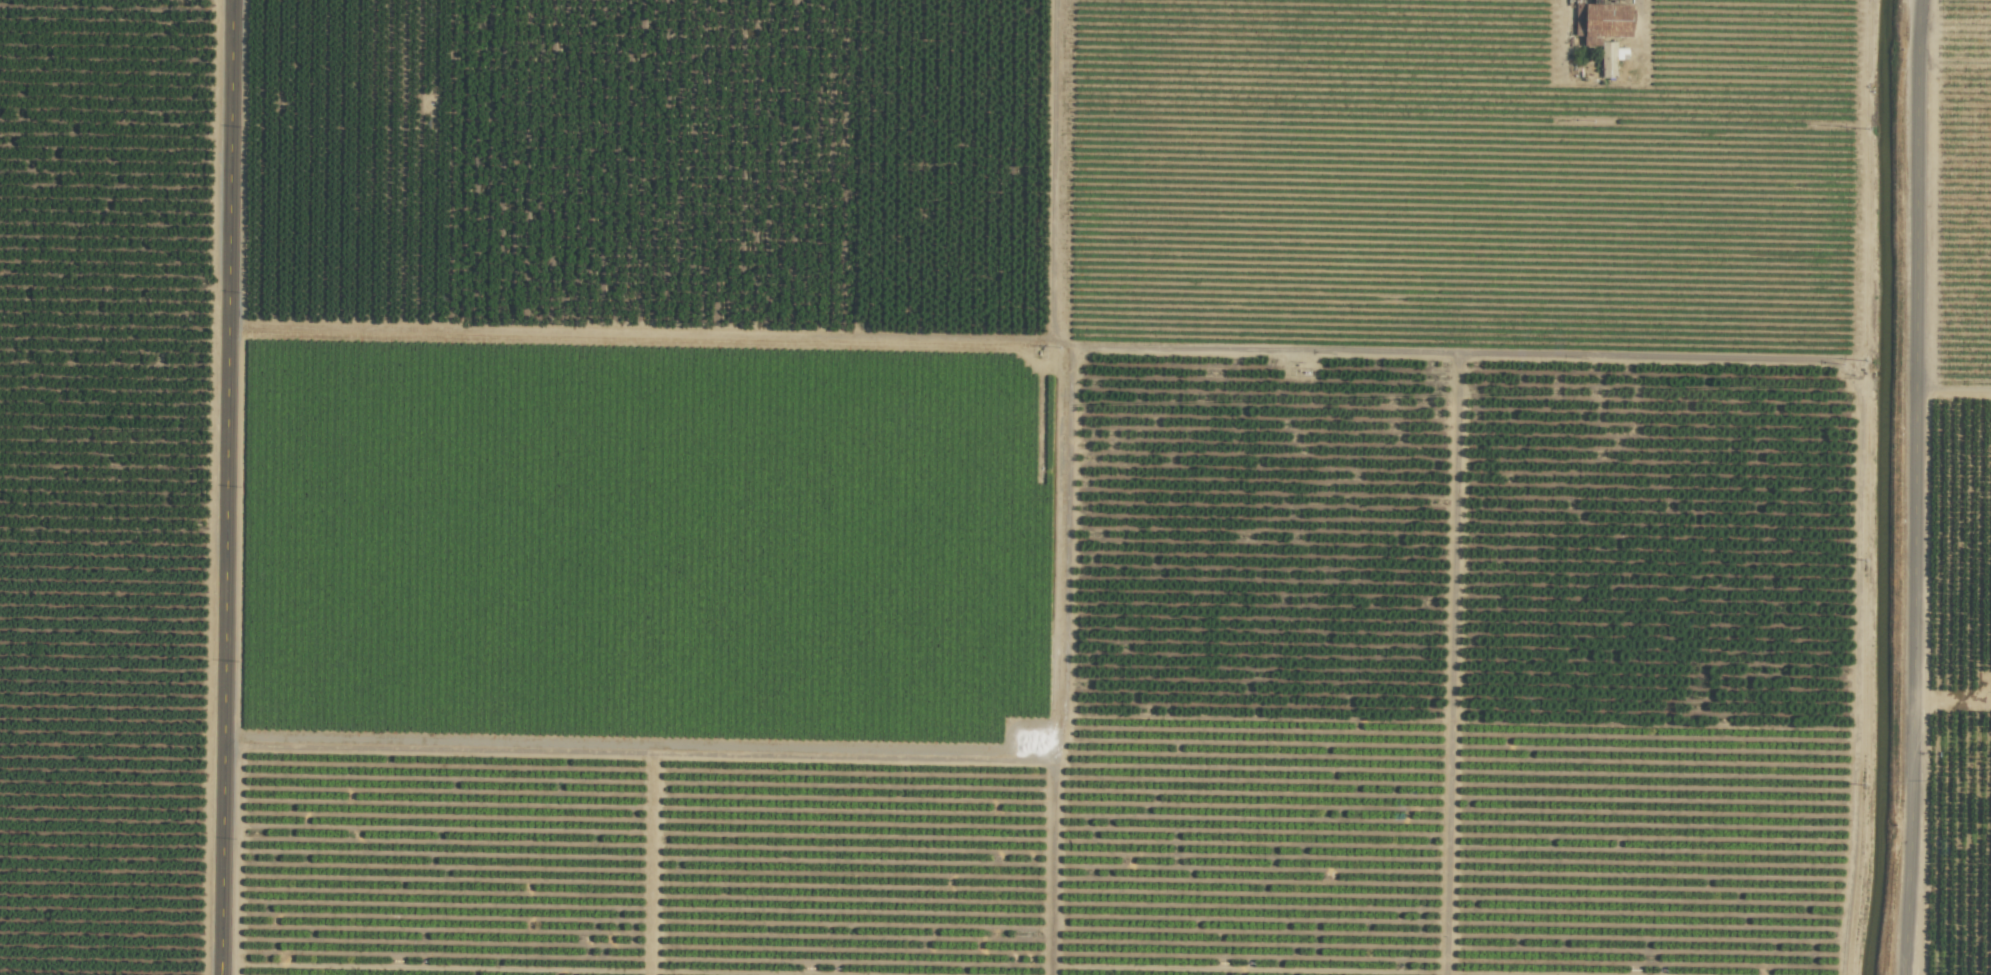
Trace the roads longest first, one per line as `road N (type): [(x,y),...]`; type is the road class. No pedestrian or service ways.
road 1 (tertiary): [(1920,0),(1897,974)]
road 2 (tertiary): [(238,0),(224,974)]

